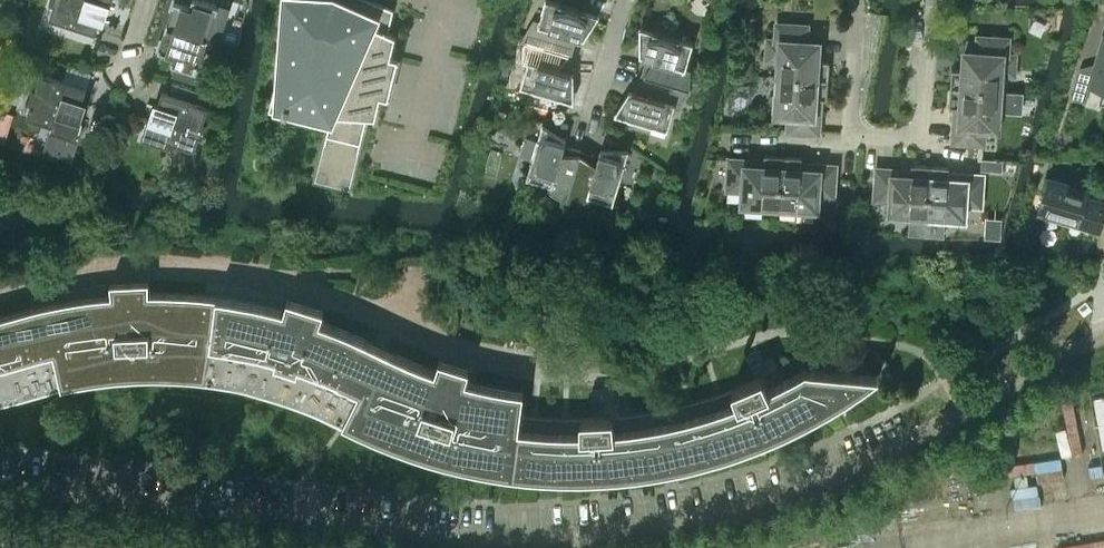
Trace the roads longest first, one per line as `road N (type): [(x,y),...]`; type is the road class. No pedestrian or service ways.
road 1 (unclassified): [(0,488),(453,539),(531,541),(663,527),(876,460),(1103,331)]
road 2 (residential): [(838,139),(914,137),(921,128),(932,0)]
road 3 (residential): [(838,139),(859,0)]
road 4 (residential): [(588,129),(623,0)]

